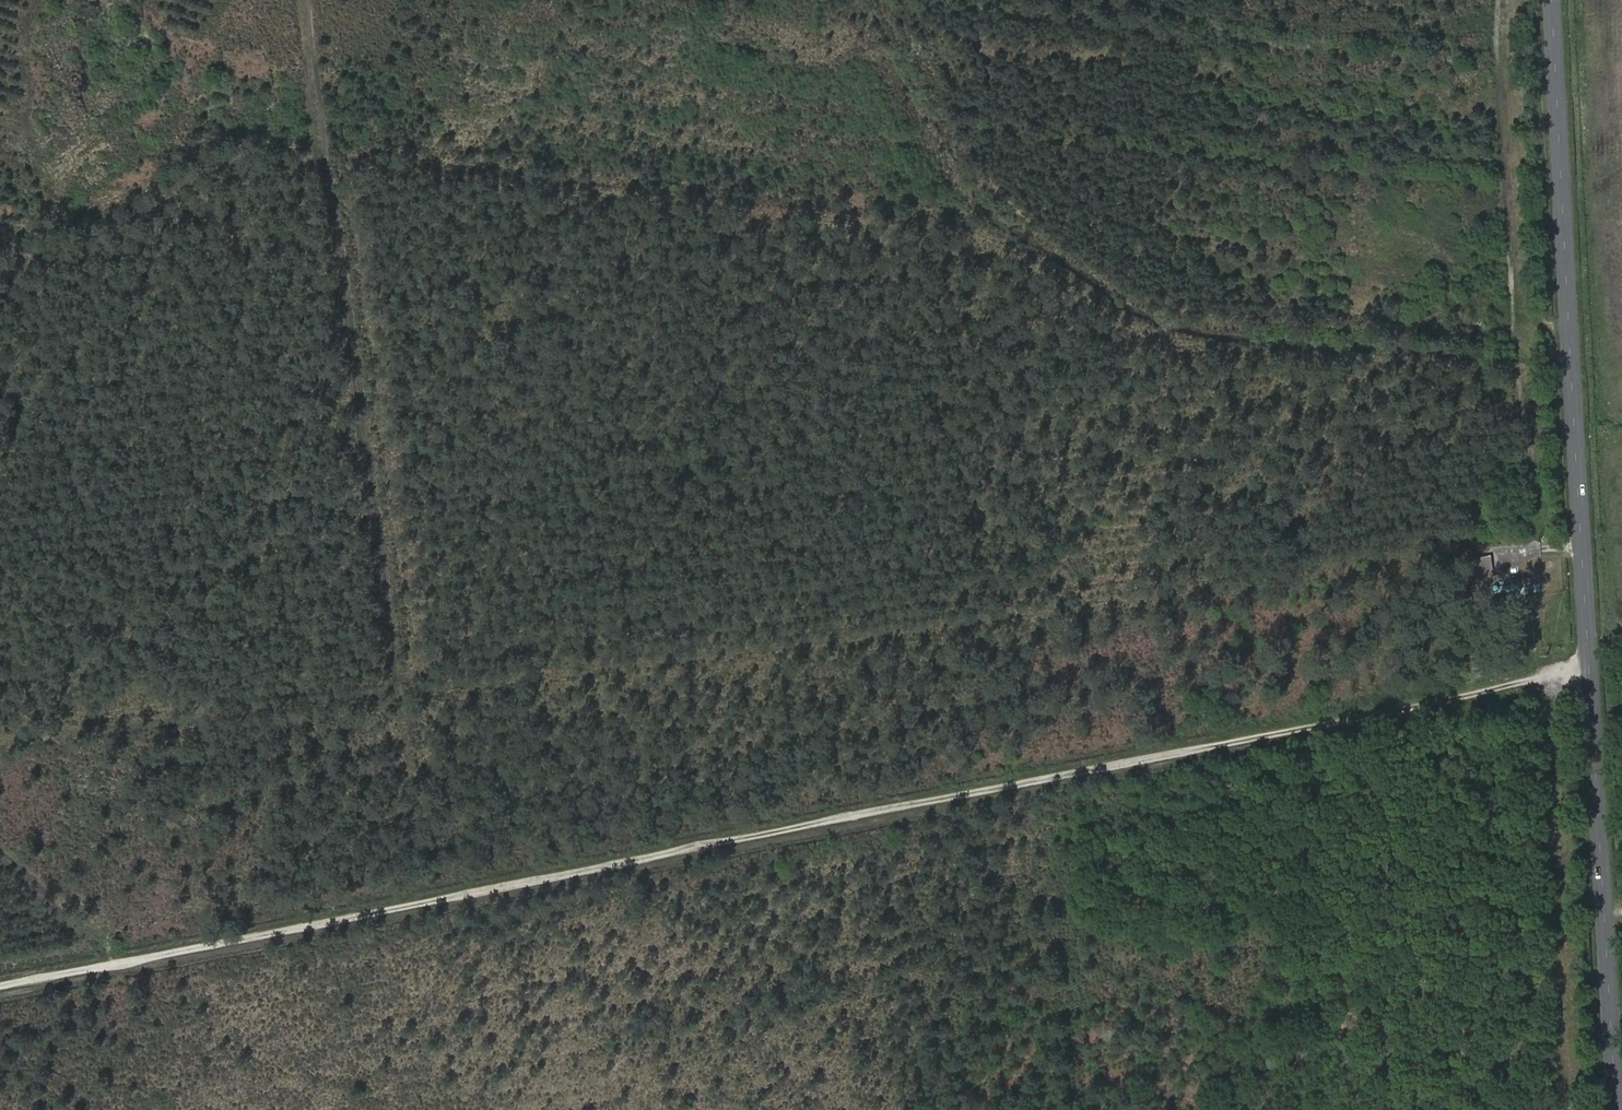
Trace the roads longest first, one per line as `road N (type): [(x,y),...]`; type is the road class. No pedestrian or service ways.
road 1 (track): [(0,987),(1504,688),(1589,665)]
road 2 (secondary): [(1588,644),(1552,0)]
road 3 (secondary): [(1588,644),(1616,1109)]

